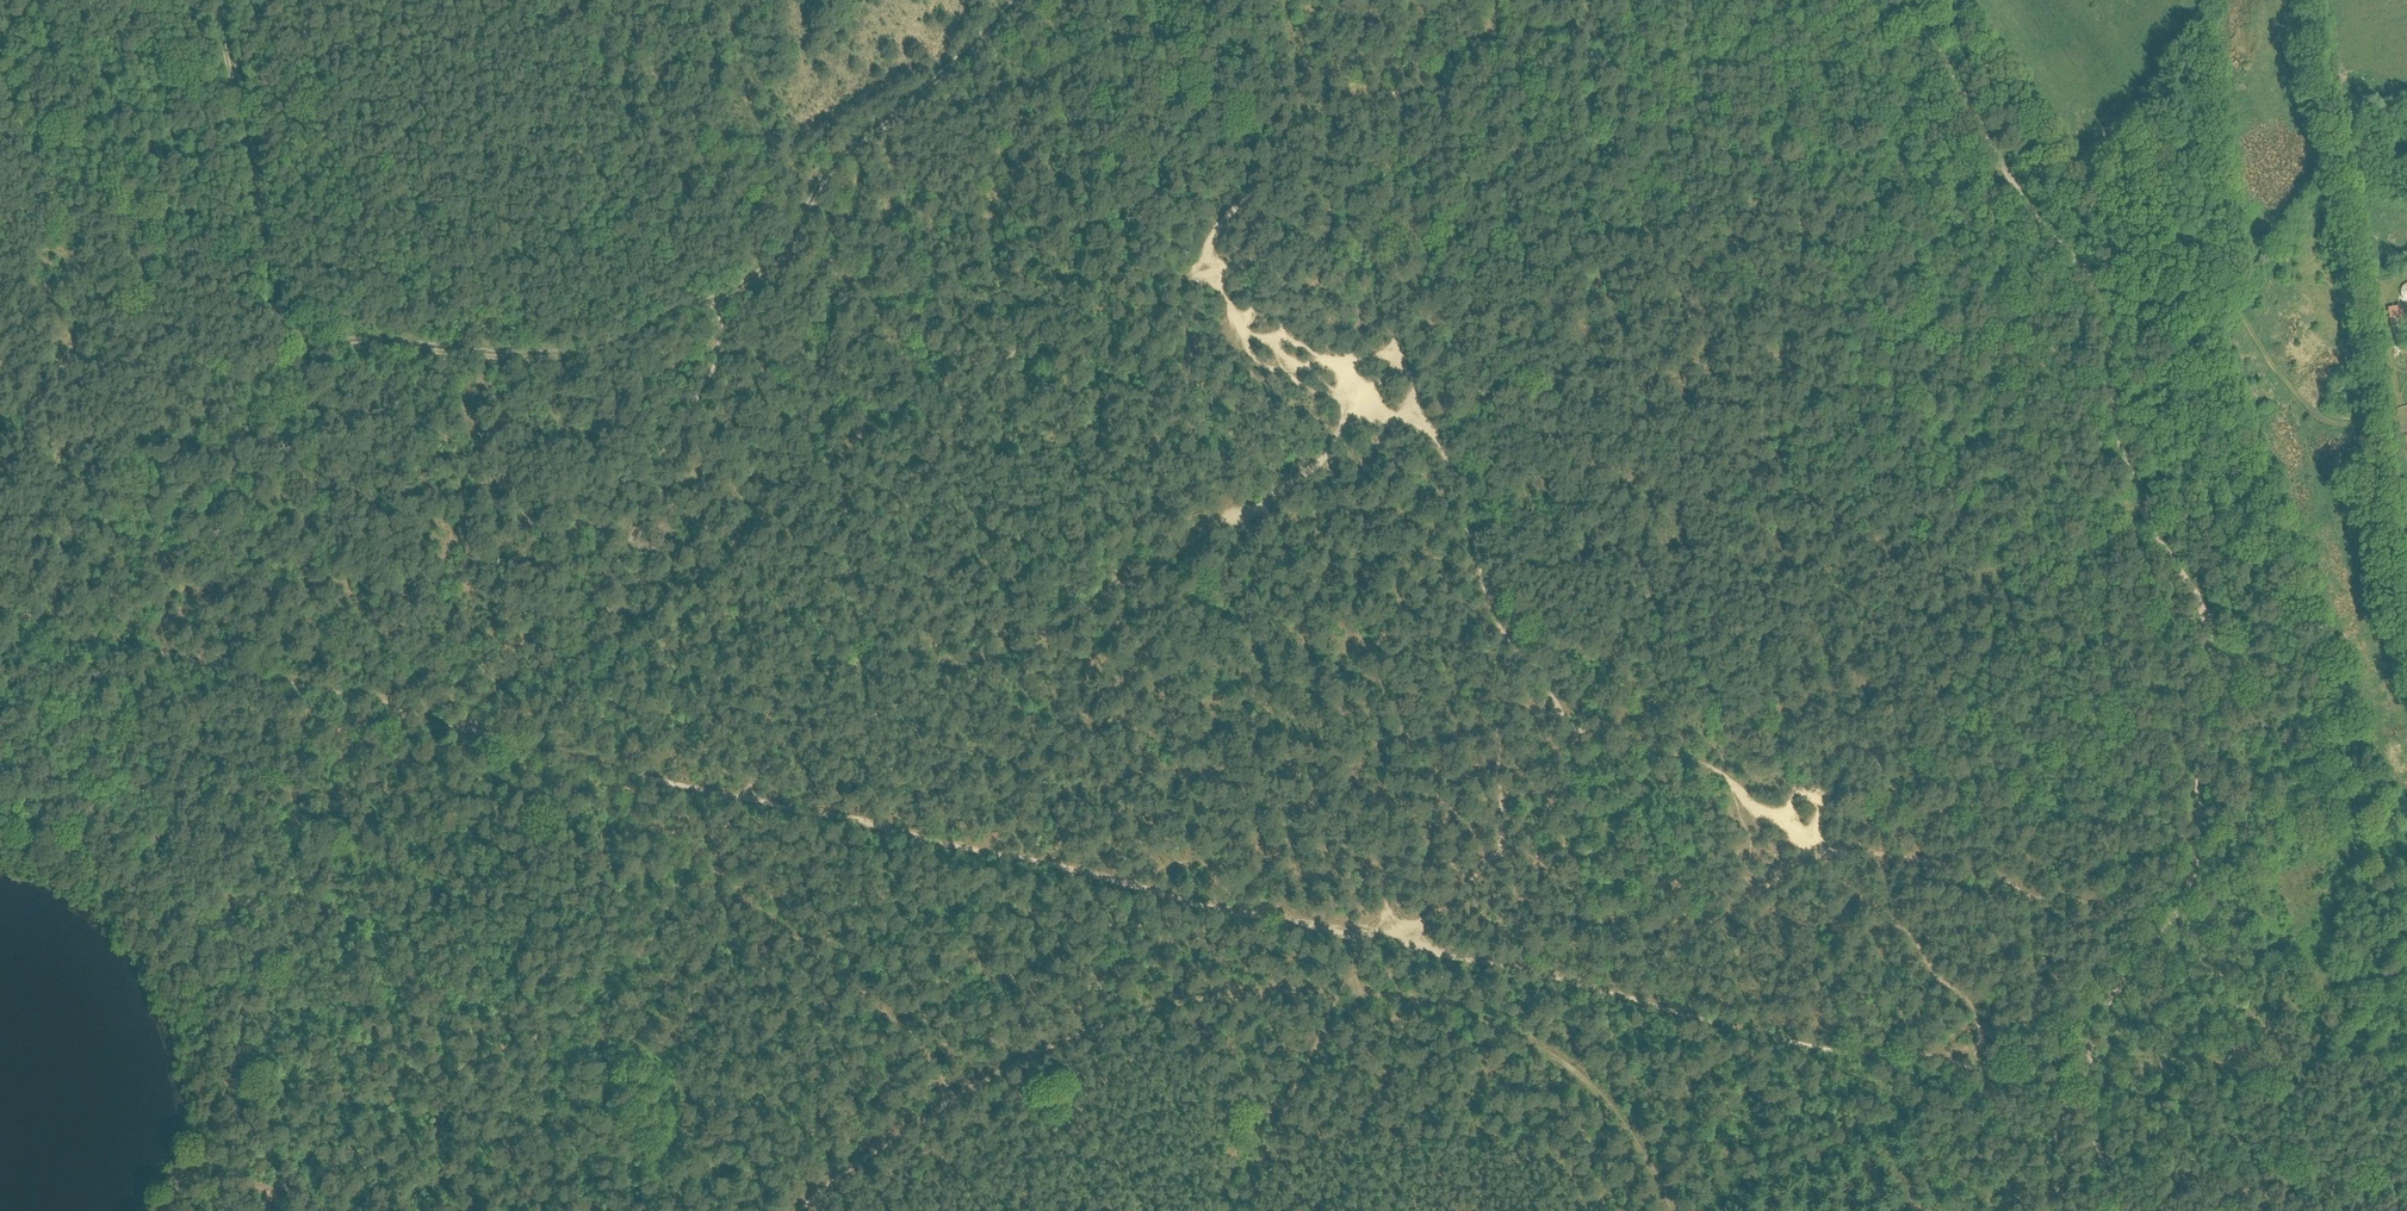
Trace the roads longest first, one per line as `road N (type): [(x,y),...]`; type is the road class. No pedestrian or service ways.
road 1 (track): [(2090,1099),(1911,1054),(1823,1052),(1535,973),(1198,905),(474,733)]
road 2 (track): [(1915,0),(2015,184),(2099,290),(2108,314),(2117,445),(2142,510),(2195,590),(2206,620),(2191,879),(2091,1031),(2090,1099),(2116,1210)]
road 3 (track): [(215,0),(275,306),(294,344),(553,358),(638,338),(723,301)]
road 4 (track): [(1352,986),(1232,985),(1145,1005),(1056,1040),(967,1087),(801,1210)]
road 5 (track): [(474,733),(510,682),(578,637),(706,402),(723,301)]
road 6 (track): [(0,79),(40,126),(115,159),(131,191),(149,298),(190,357),(229,370),(267,367),(310,349)]
road 7 (track): [(413,720),(373,699),(155,655),(0,608)]
road 8 (track): [(723,301),(788,253),(835,171),(1023,0)]
road 9 (track): [(1674,1210),(1643,1152),(1585,1079),(1504,1026),(1352,986)]
road 10 (track): [(2073,257),(2148,265),(2243,303),(2329,426),(2353,423),(2374,406),(2397,405)]
road 11 (track): [(698,862),(944,1066),(947,1102)]
road 12 (track): [(1352,986),(1311,1090),(1246,1210)]

